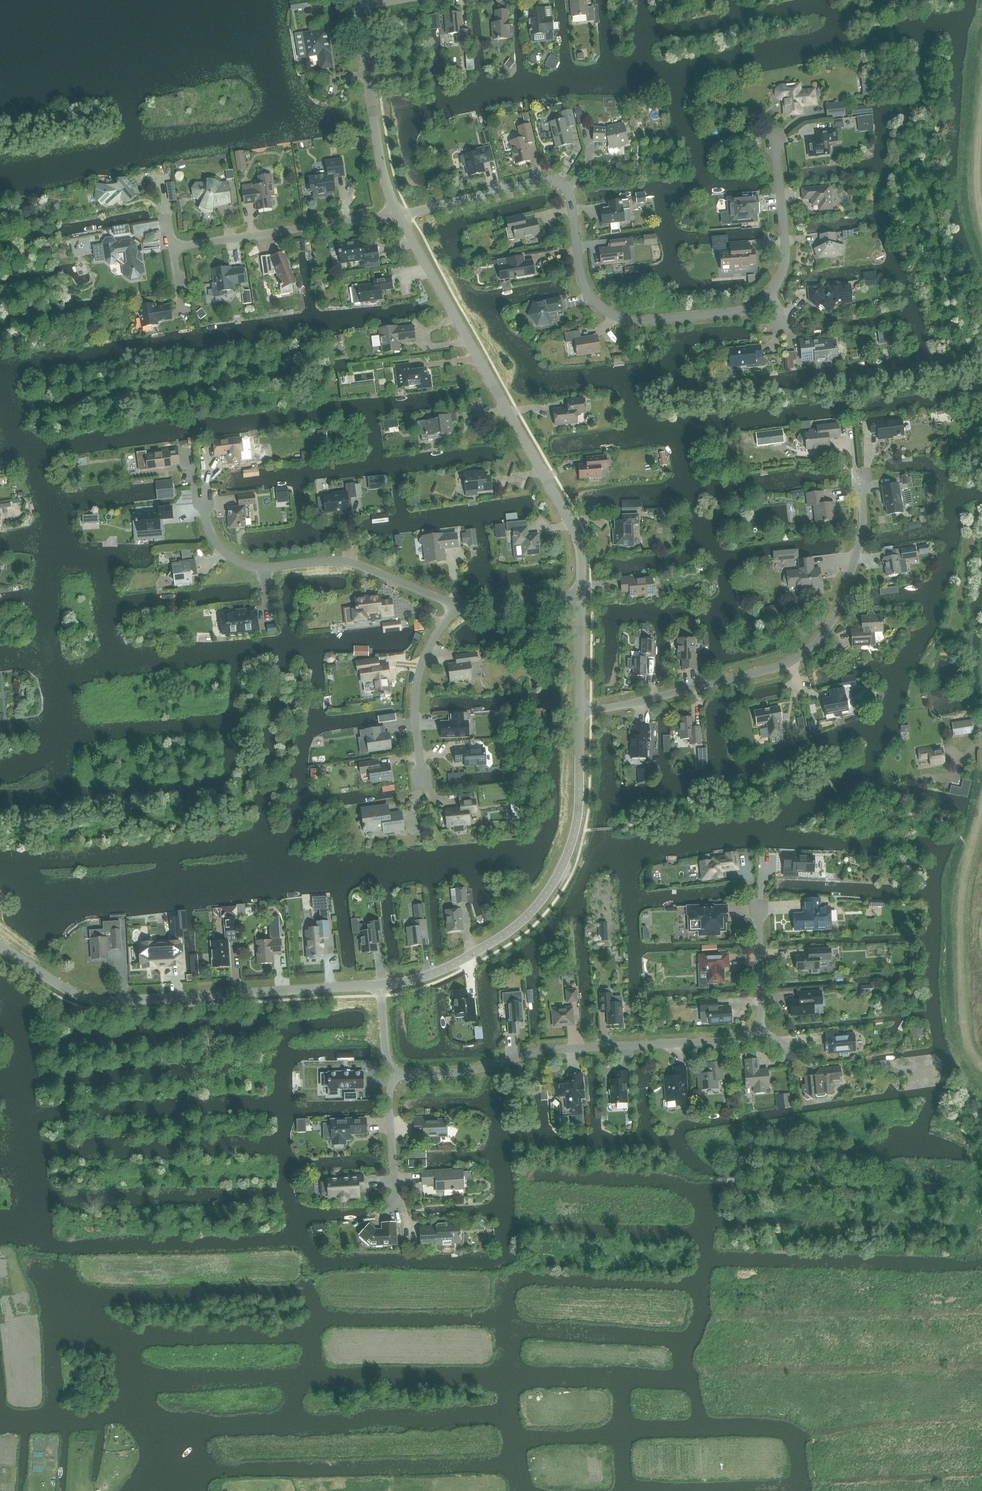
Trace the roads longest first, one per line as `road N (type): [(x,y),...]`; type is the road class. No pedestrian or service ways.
road 1 (residential): [(399,217),(552,179),(571,198),(586,290),(609,312),(638,322),(731,312),(768,296)]
road 2 (residential): [(582,595),(581,547),(571,524),(399,217)]
road 3 (residential): [(580,712),(768,670),(810,648),(834,617),(858,548),(863,476)]
road 4 (residential): [(0,947),(91,1000),(380,985)]
road 5 (residential): [(380,985),(428,976),(472,954),(518,924),(547,892),(579,812),(580,712)]
road 6 (residential): [(391,1074),(461,1072),(540,1051),(721,1042),(755,1027)]
road 7 (residential): [(454,605),(345,562),(265,567),(236,560),(208,528),(203,490)]
road 8 (residential): [(172,247),(397,214)]
road 9 (residential): [(397,214),(358,4)]
road 10 (residential): [(422,785),(415,689),(454,605)]
road 11 (residential): [(768,296),(785,258),(775,138)]
road 12 (residential): [(397,1205),(391,1074)]
road 13 (residential): [(454,605),(582,595)]
road 14 (residential): [(755,1027),(758,907)]

